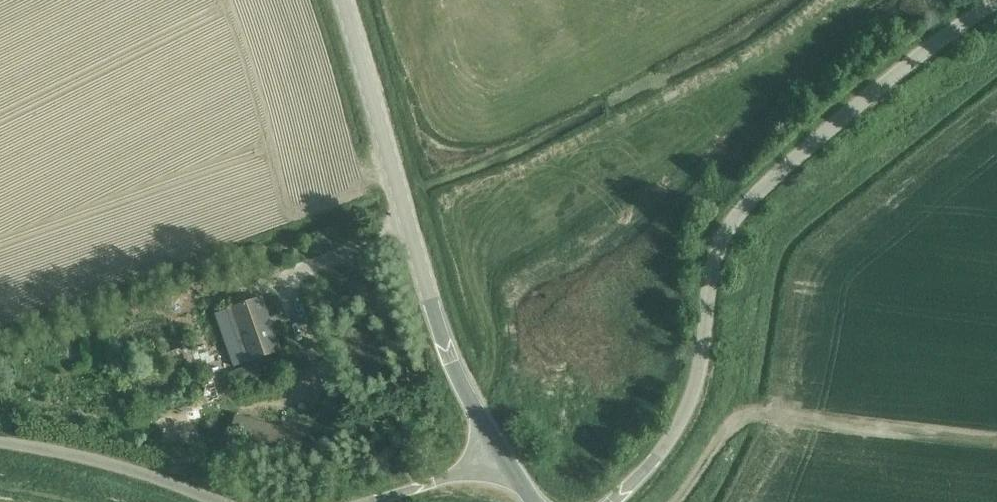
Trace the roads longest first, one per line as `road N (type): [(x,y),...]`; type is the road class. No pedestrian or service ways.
road 1 (unclassified): [(612,501),(676,426),(698,372),(707,290),(750,199),(996,5)]
road 2 (tertiary): [(501,454),(449,356),(344,0)]
road 3 (track): [(996,444),(754,415),(730,430),(669,501)]
road 4 (unclassified): [(0,443),(113,464),(220,501)]
road 5 (unclassified): [(371,501),(501,454)]

